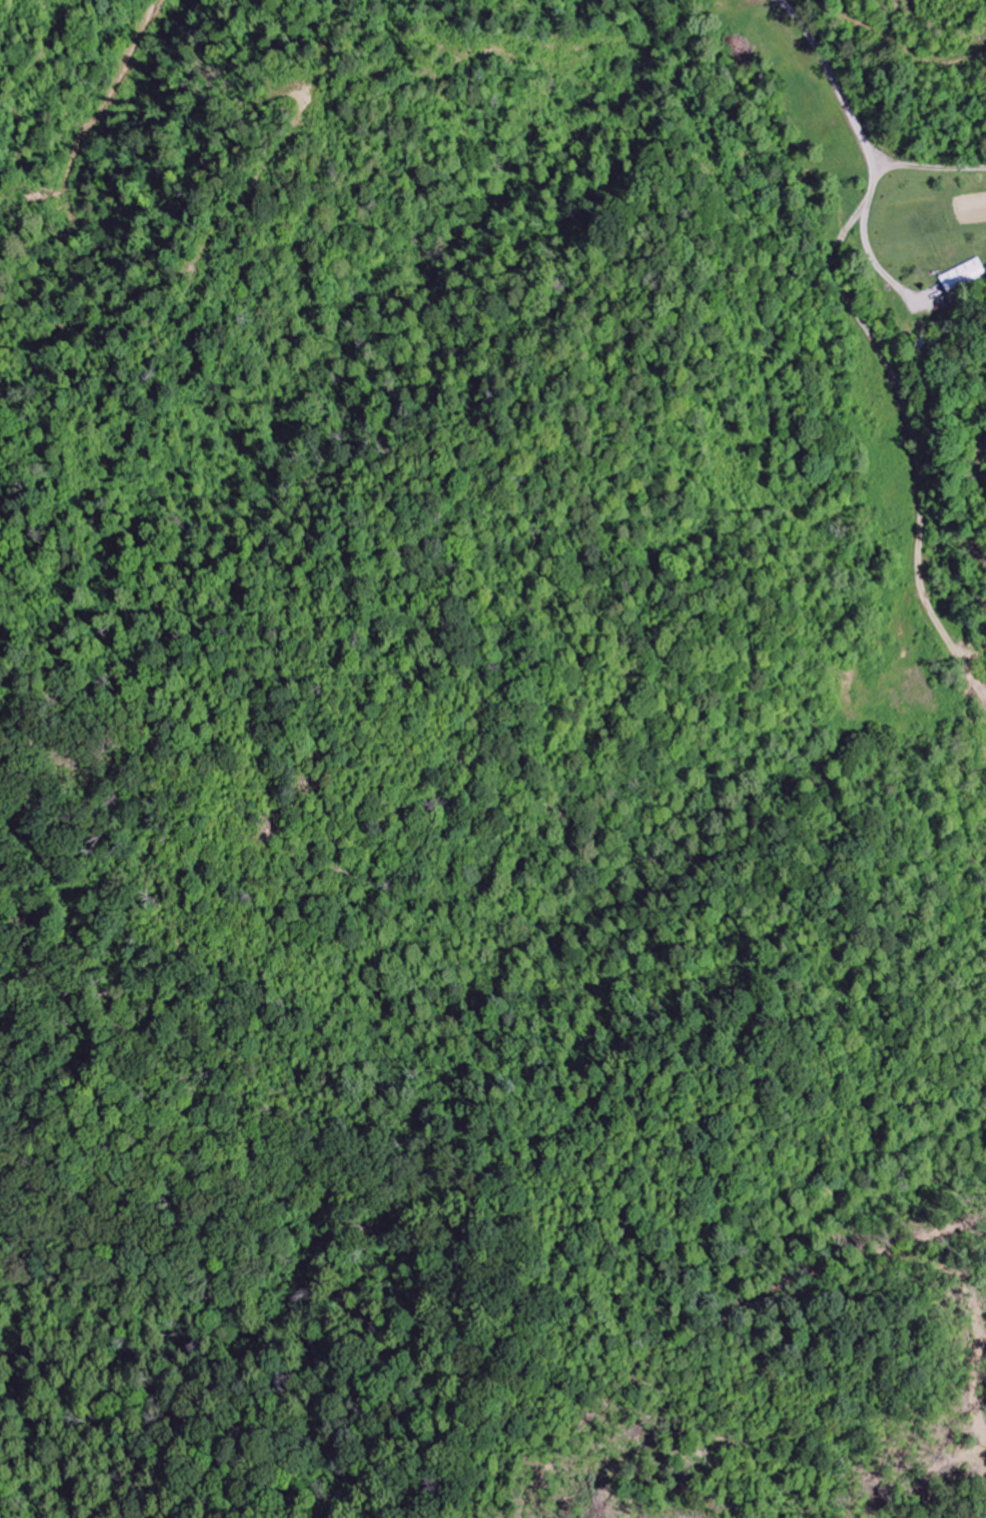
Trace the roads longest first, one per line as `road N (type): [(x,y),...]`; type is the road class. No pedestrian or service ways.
road 1 (residential): [(985,519),(920,273),(789,50),(749,0)]

